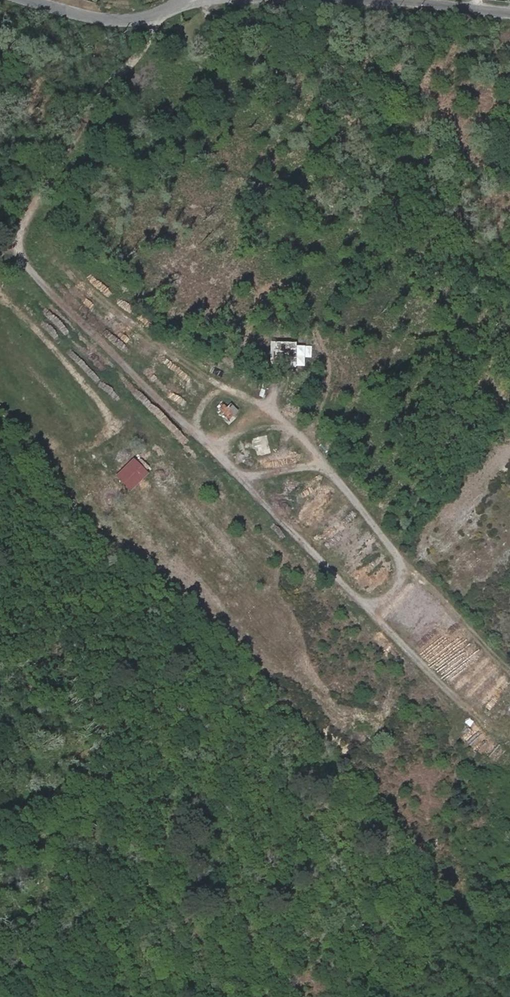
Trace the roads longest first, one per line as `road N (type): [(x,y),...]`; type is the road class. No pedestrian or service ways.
road 1 (track): [(0,272),(29,213),(178,5)]
road 2 (residential): [(314,0),(509,10)]
road 3 (tertiary): [(184,0),(121,21),(29,0)]

